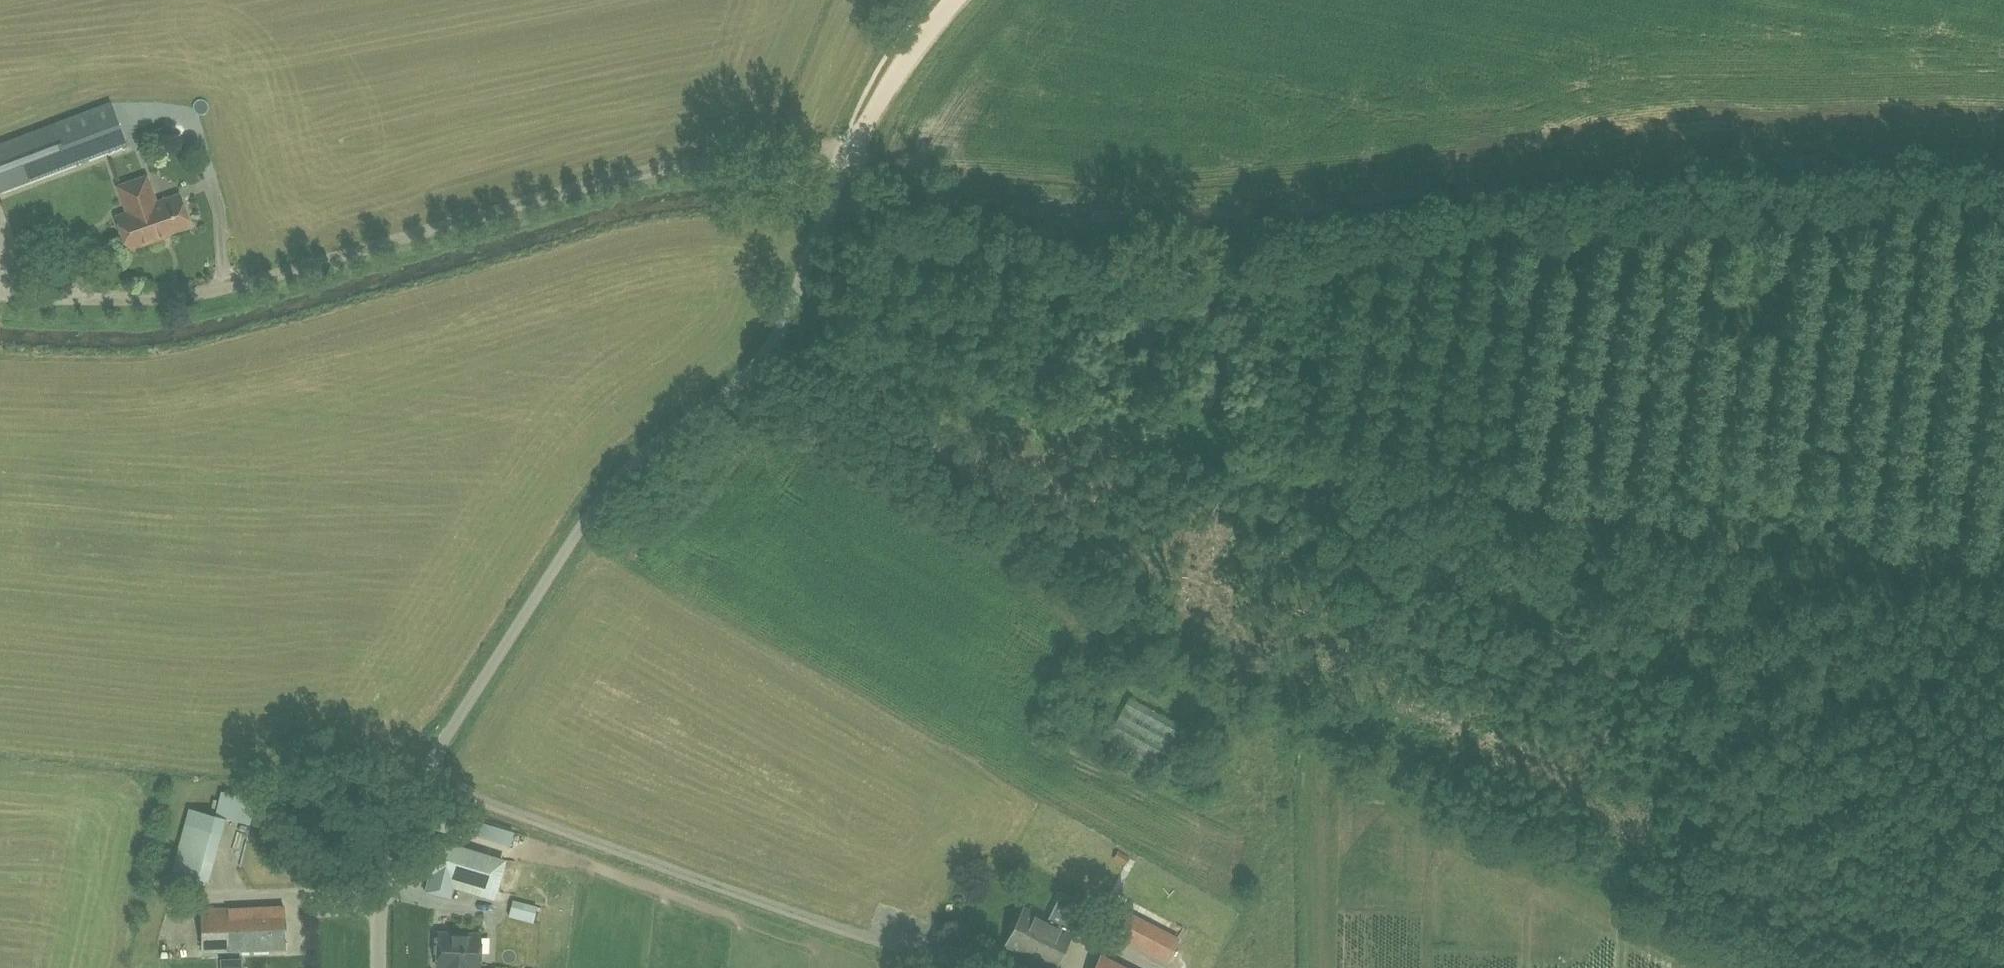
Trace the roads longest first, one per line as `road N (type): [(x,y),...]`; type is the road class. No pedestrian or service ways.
road 1 (track): [(2003,182),(1838,186),(1174,248),(822,222)]
road 2 (unclassified): [(378,967),(380,891),(434,758),(614,481),(735,391),(773,349),(849,150),(895,72),(954,0)]

